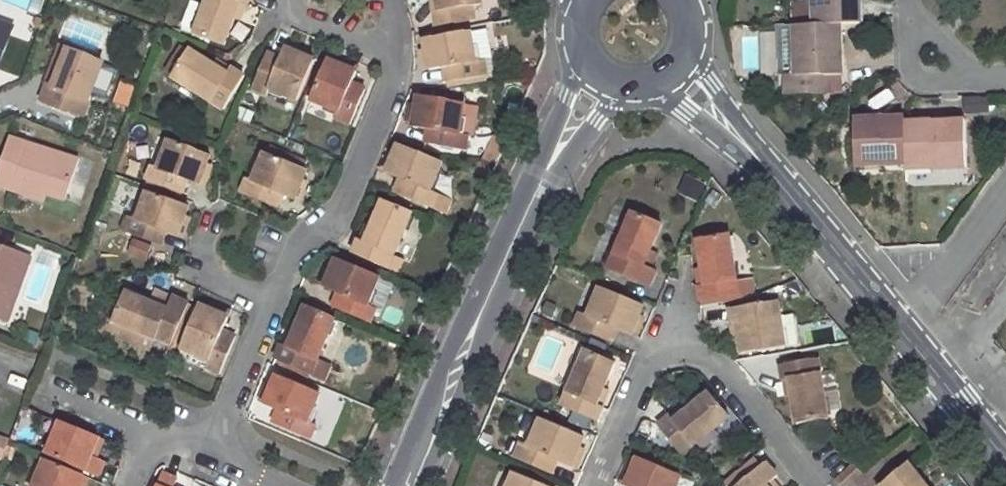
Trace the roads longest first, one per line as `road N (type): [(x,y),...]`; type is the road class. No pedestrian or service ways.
road 1 (residential): [(592,485),(650,371),(683,355),(721,360),(815,485)]
road 2 (tertiary): [(403,485),(544,175)]
road 3 (residential): [(392,63),(392,86),(344,206),(330,226),(307,235),(269,299)]
road 4 (tertiary): [(759,160),(900,320)]
road 5 (residential): [(900,320),(1005,182)]
road 6 (tertiary): [(900,320),(1005,448)]
road 7 (residential): [(269,299),(206,452)]
road 8 (residential): [(984,81),(914,76),(902,9)]
road 9 (tertiary): [(759,160),(691,51)]
road 10 (residential): [(49,385),(161,445)]
road 11 (tertiary): [(660,85),(759,160)]
road 12 (residential): [(392,63),(307,24),(290,0)]

